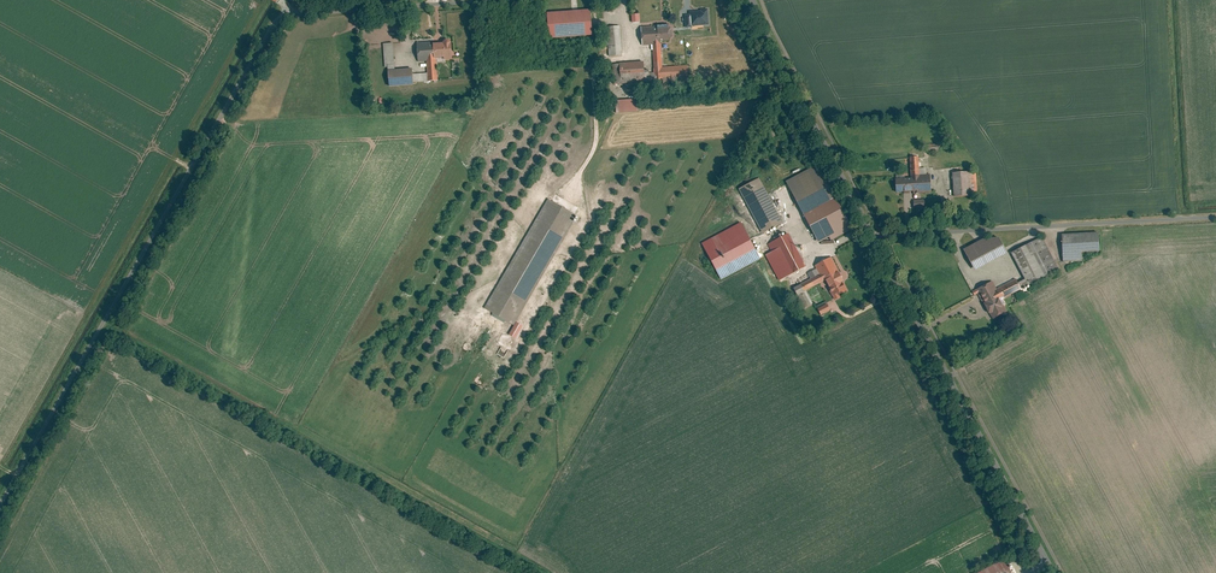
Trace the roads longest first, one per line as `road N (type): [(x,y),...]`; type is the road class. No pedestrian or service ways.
road 1 (residential): [(476,0),(293,13),(276,22),(0,507)]
road 2 (residential): [(1055,572),(876,238)]
road 3 (unclassified): [(876,238),(1215,216)]
road 4 (residential): [(876,238),(754,0)]

